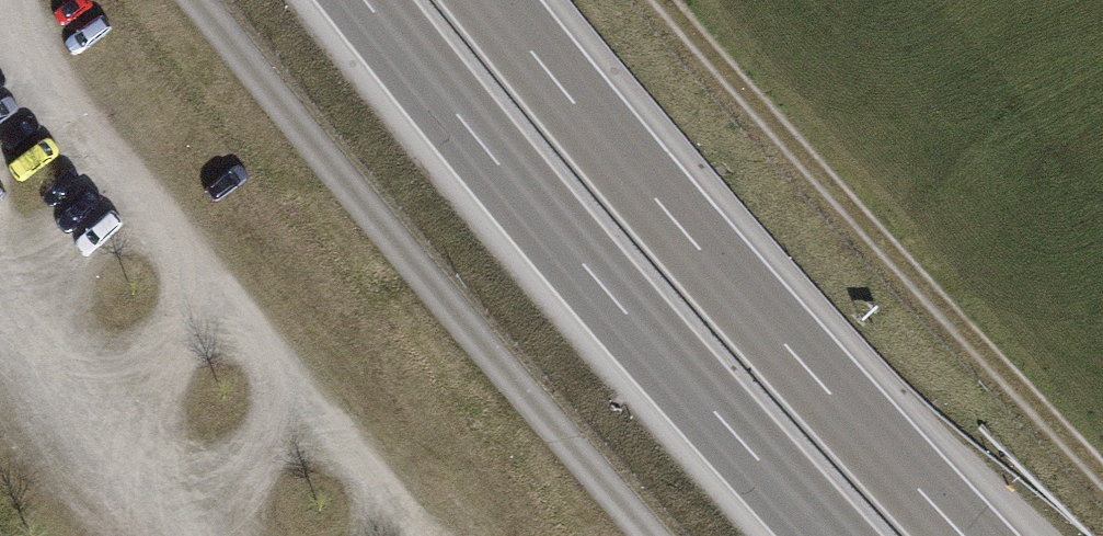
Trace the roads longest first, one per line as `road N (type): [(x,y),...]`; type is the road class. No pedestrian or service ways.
road 1 (motorway): [(969,535),(670,213),(493,0)]
road 2 (motorway): [(361,0),(599,289),(825,535)]
road 3 (track): [(648,535),(184,0)]
road 4 (track): [(1102,484),(652,0)]

